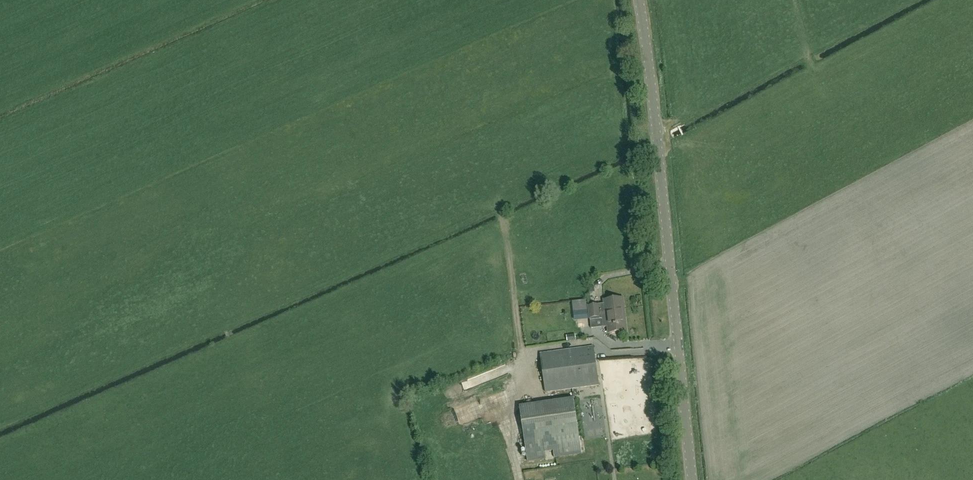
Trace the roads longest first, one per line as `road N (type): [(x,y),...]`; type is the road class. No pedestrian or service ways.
road 1 (unclassified): [(692,479),(639,0)]

